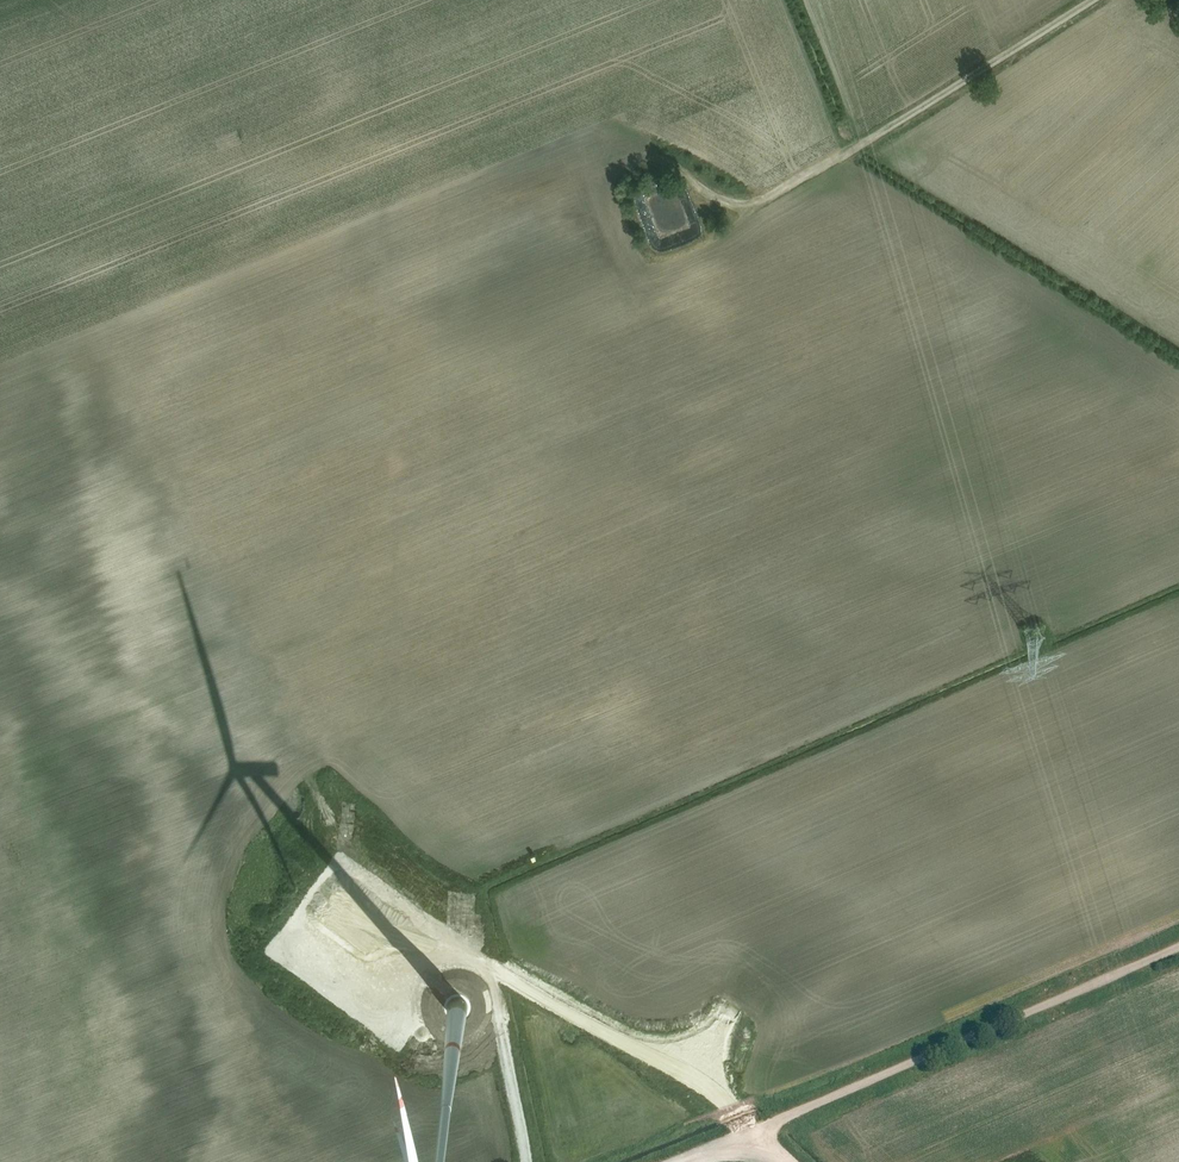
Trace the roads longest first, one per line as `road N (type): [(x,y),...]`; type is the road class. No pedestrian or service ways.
road 1 (track): [(682,1161),(1178,942)]
road 2 (track): [(667,161),(734,206),(759,203),(1094,0)]
road 3 (track): [(498,1003),(527,1161)]

